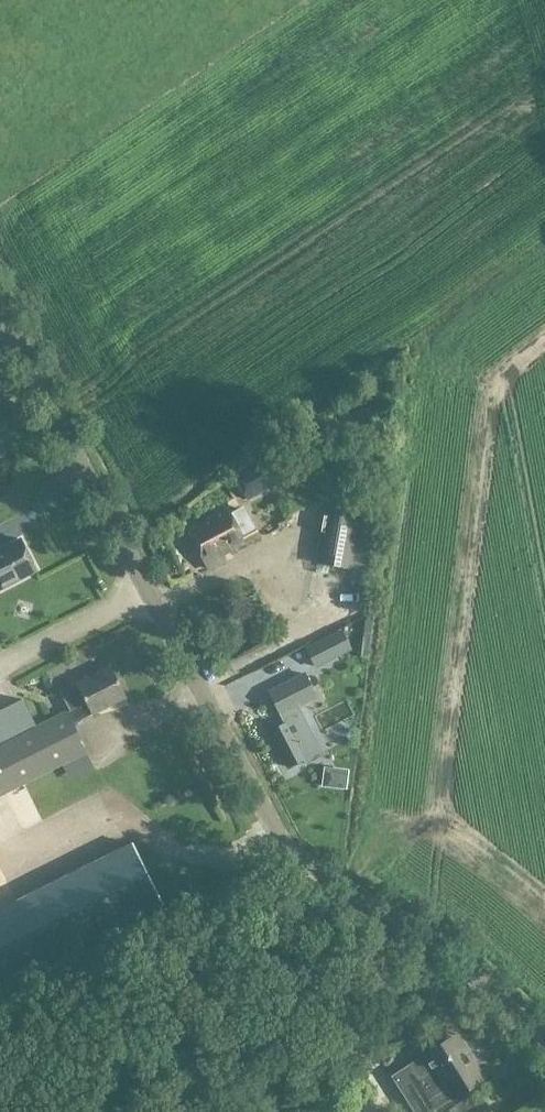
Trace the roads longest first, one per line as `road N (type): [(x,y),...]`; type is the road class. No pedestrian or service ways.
road 1 (unclassified): [(544,1038),(461,964),(307,868),(277,831),(0,300)]

